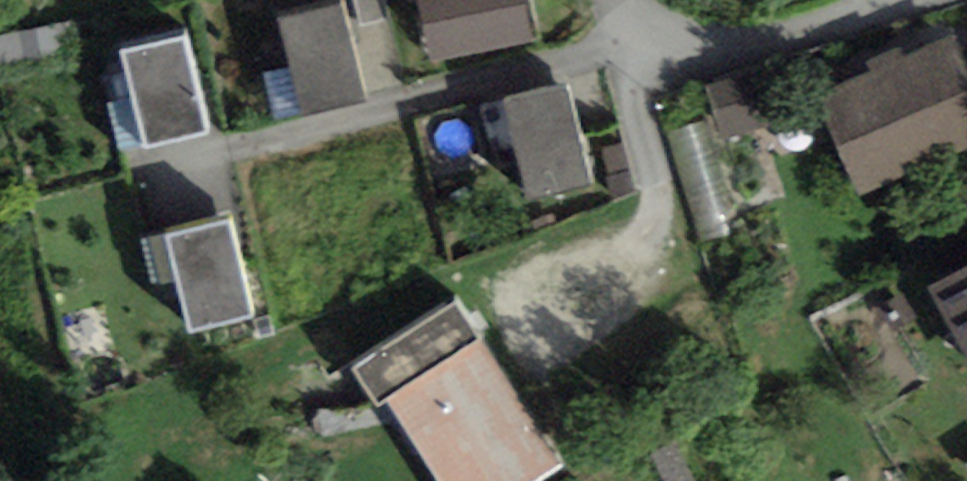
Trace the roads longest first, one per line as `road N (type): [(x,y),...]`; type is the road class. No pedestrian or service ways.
road 1 (residential): [(906,0),(782,37),(711,46),(656,31),(622,0)]

